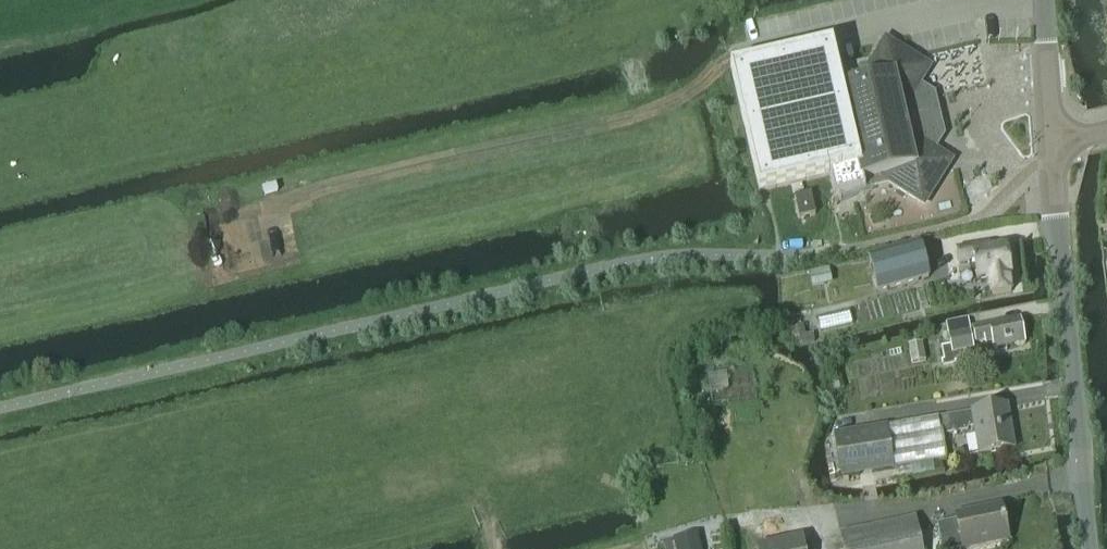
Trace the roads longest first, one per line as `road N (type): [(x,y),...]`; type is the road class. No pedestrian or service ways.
road 1 (tertiary): [(1090,548),(1054,144)]
road 2 (tertiary): [(1054,144),(1044,0)]

